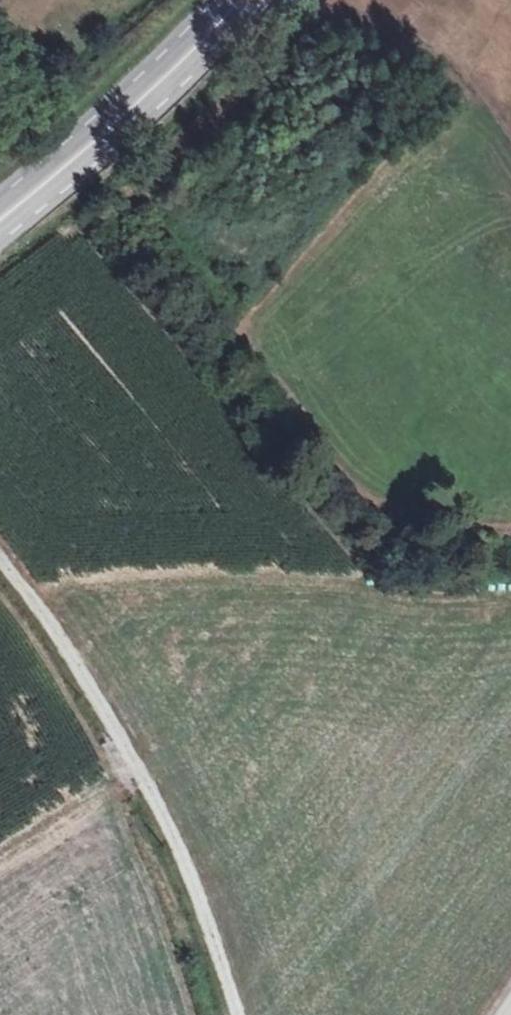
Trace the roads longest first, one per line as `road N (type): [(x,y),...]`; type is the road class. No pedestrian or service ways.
road 1 (track): [(0,568),(58,634),(182,861),(236,1014)]
road 2 (secondary): [(241,0),(155,90),(0,218)]

